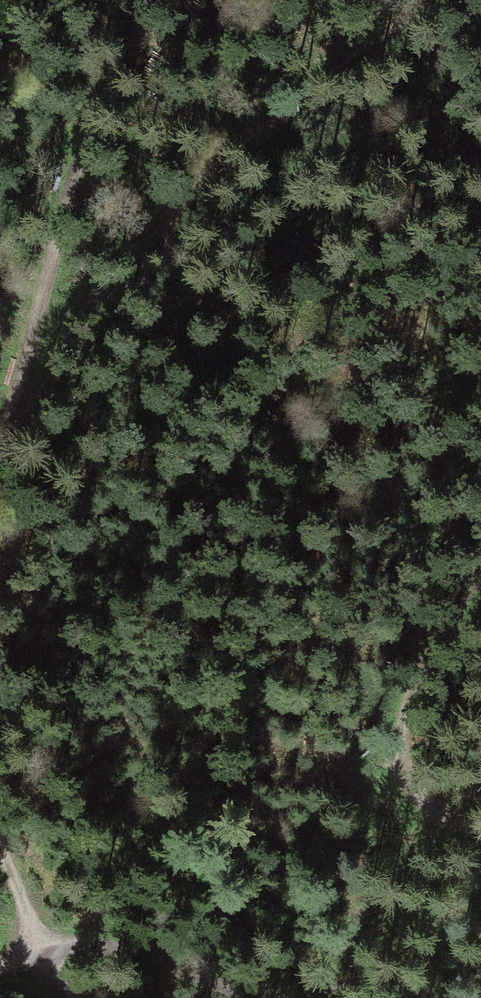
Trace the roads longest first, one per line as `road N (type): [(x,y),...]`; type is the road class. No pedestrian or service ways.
road 1 (track): [(436,0),(196,175),(121,247),(81,301),(0,474)]
road 2 (track): [(3,462),(48,323),(83,170),(113,85),(158,0)]
road 3 (track): [(480,839),(423,797),(404,769),(398,734),(436,630),(480,572)]
road 4 (track): [(0,962),(34,947),(115,948),(257,997)]

